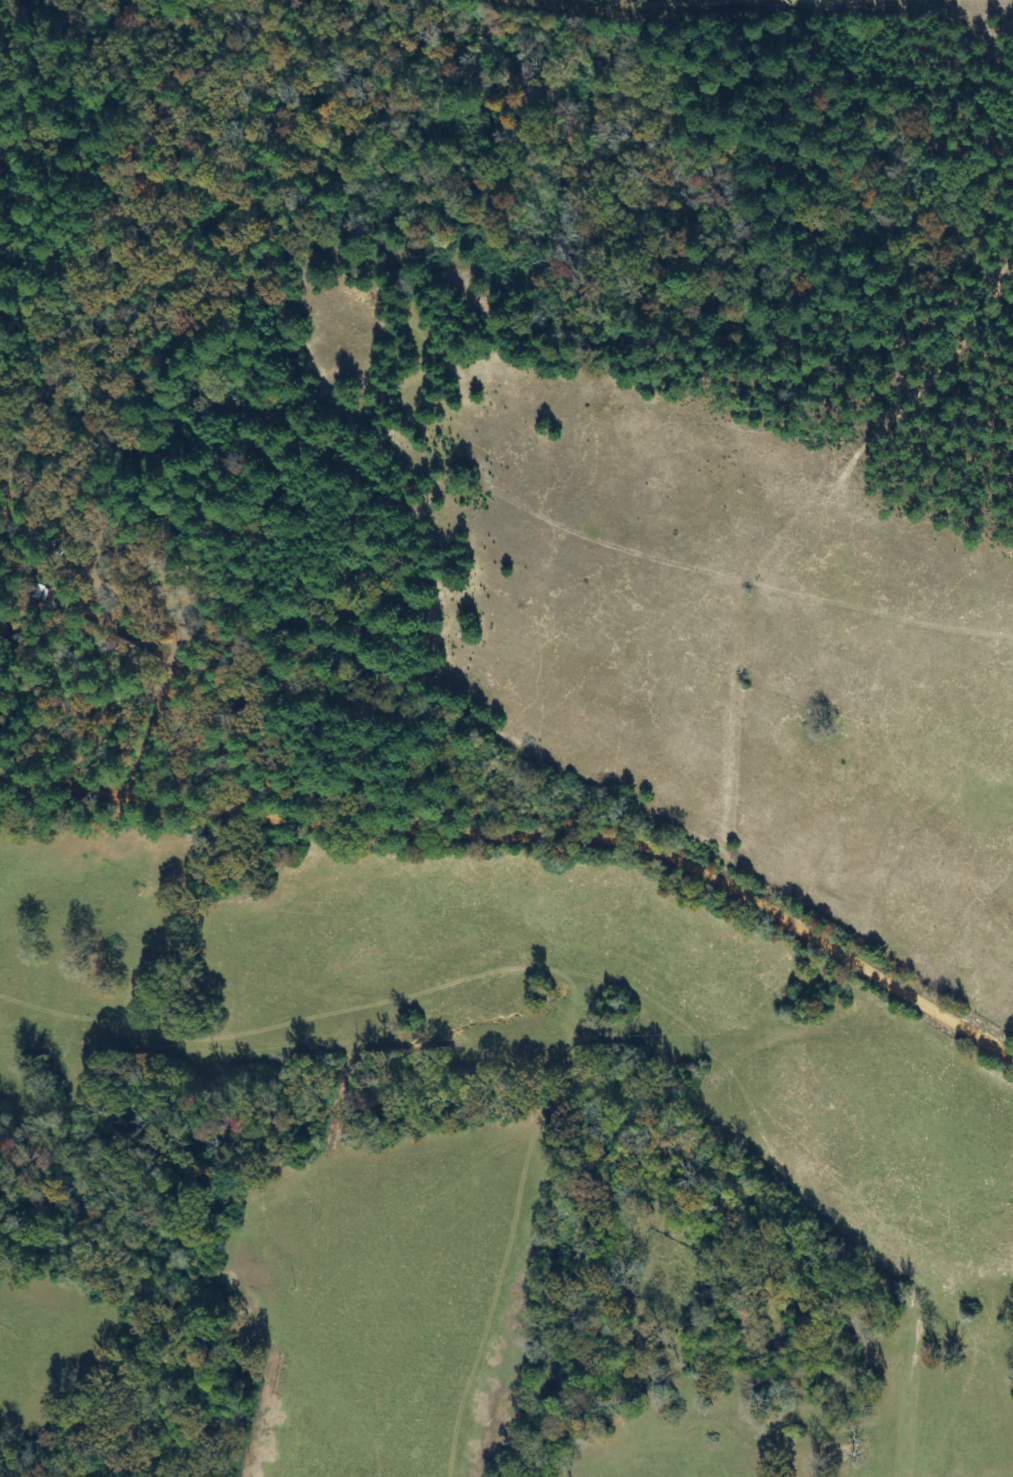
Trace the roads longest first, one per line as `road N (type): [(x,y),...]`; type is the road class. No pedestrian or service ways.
road 1 (residential): [(1012,1080),(696,899),(502,843),(120,802),(0,806)]

